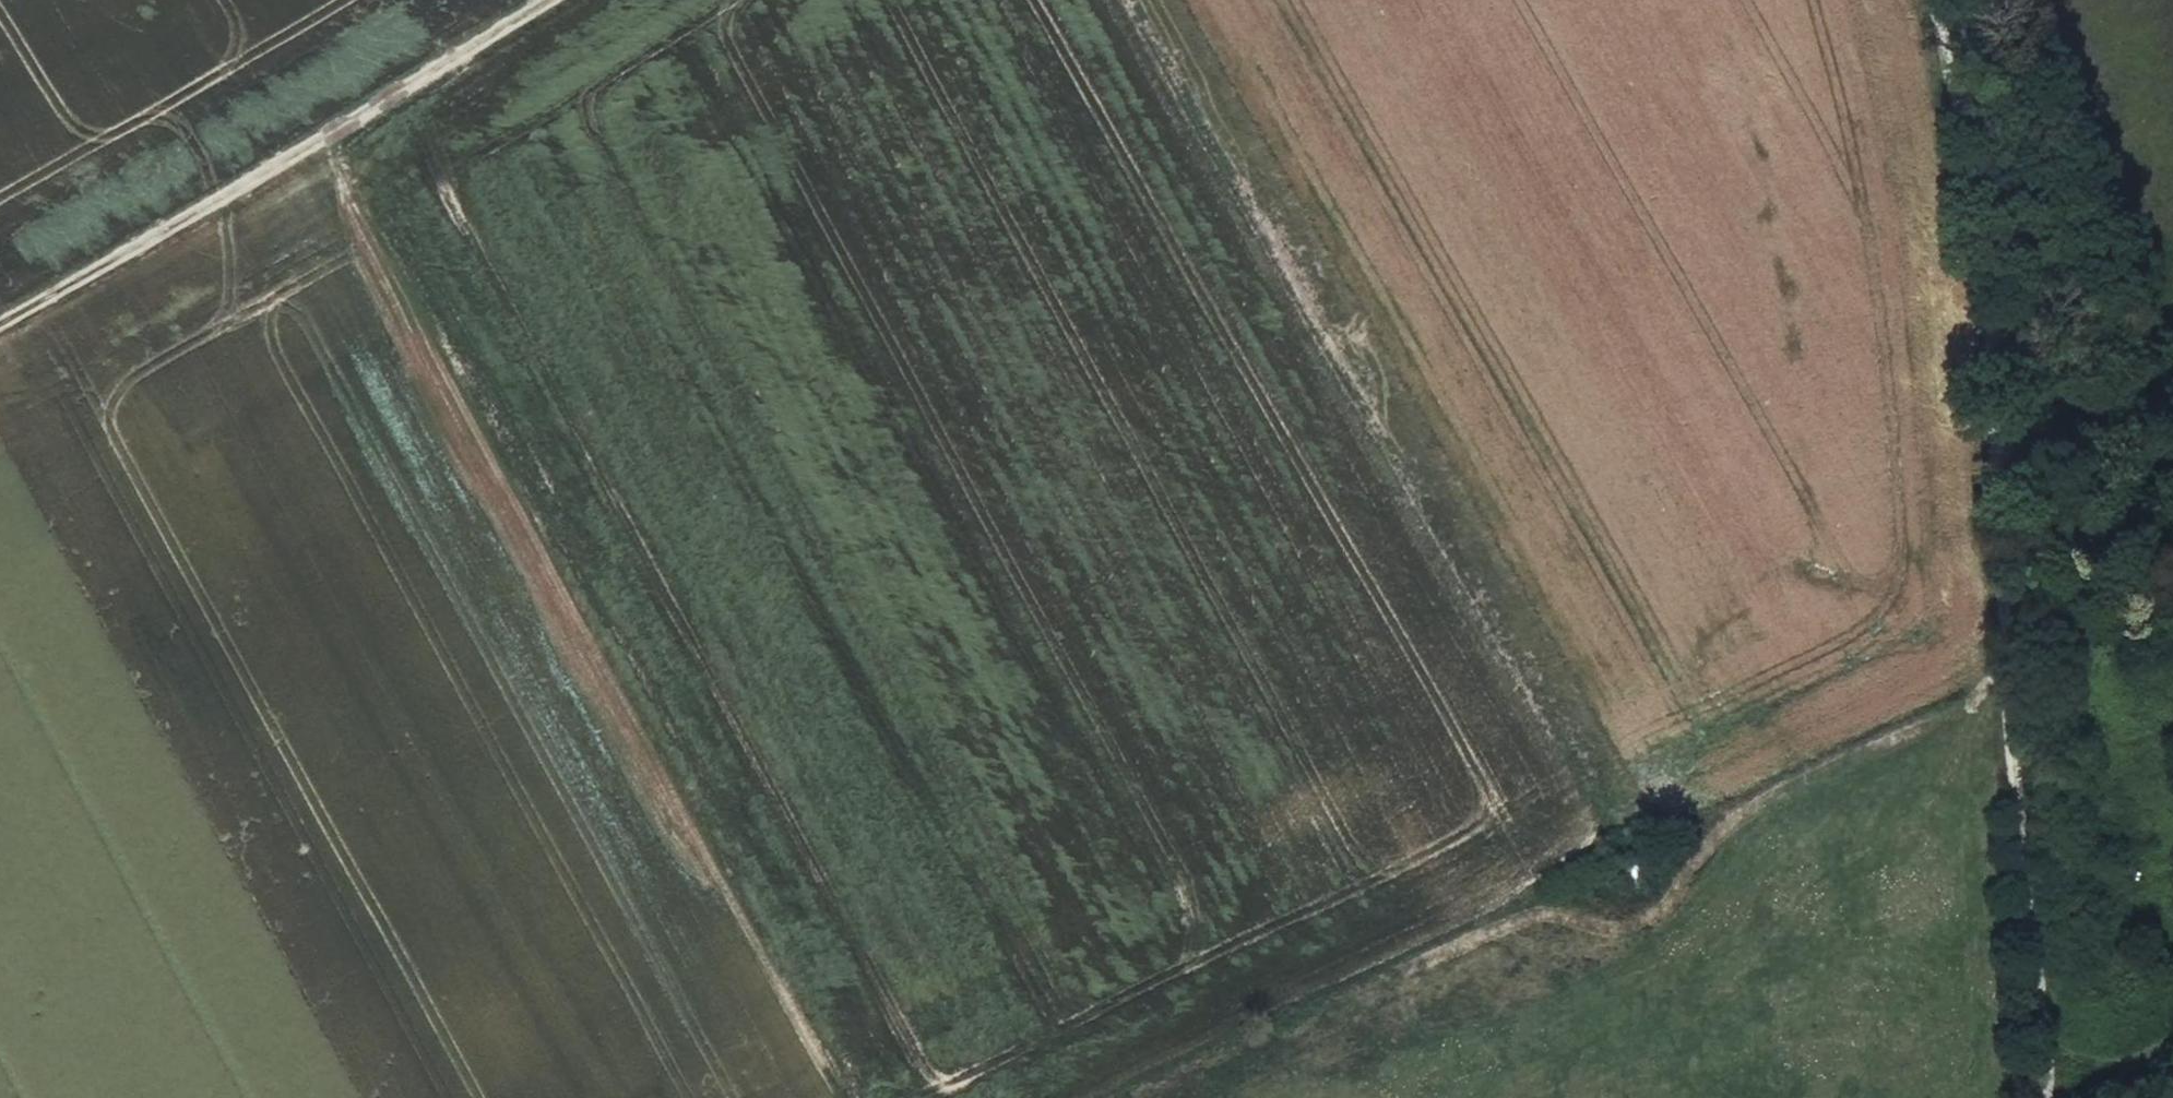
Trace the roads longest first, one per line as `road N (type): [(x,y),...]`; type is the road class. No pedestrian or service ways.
road 1 (track): [(2042,1097),(1966,216),(1922,0)]
road 2 (track): [(0,303),(535,0)]

